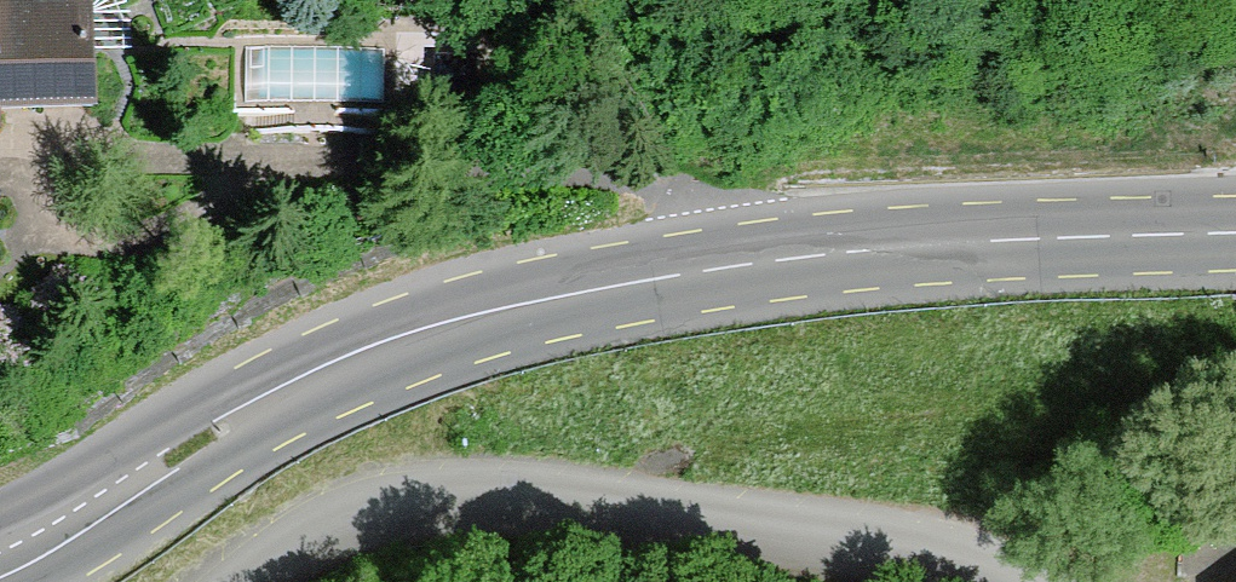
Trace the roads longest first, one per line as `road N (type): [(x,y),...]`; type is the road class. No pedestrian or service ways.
road 1 (primary): [(0,563),(349,362),(502,307),(768,265),(1235,240)]
road 2 (residential): [(255,581),(373,508),(478,477),(948,537),(1036,581)]

